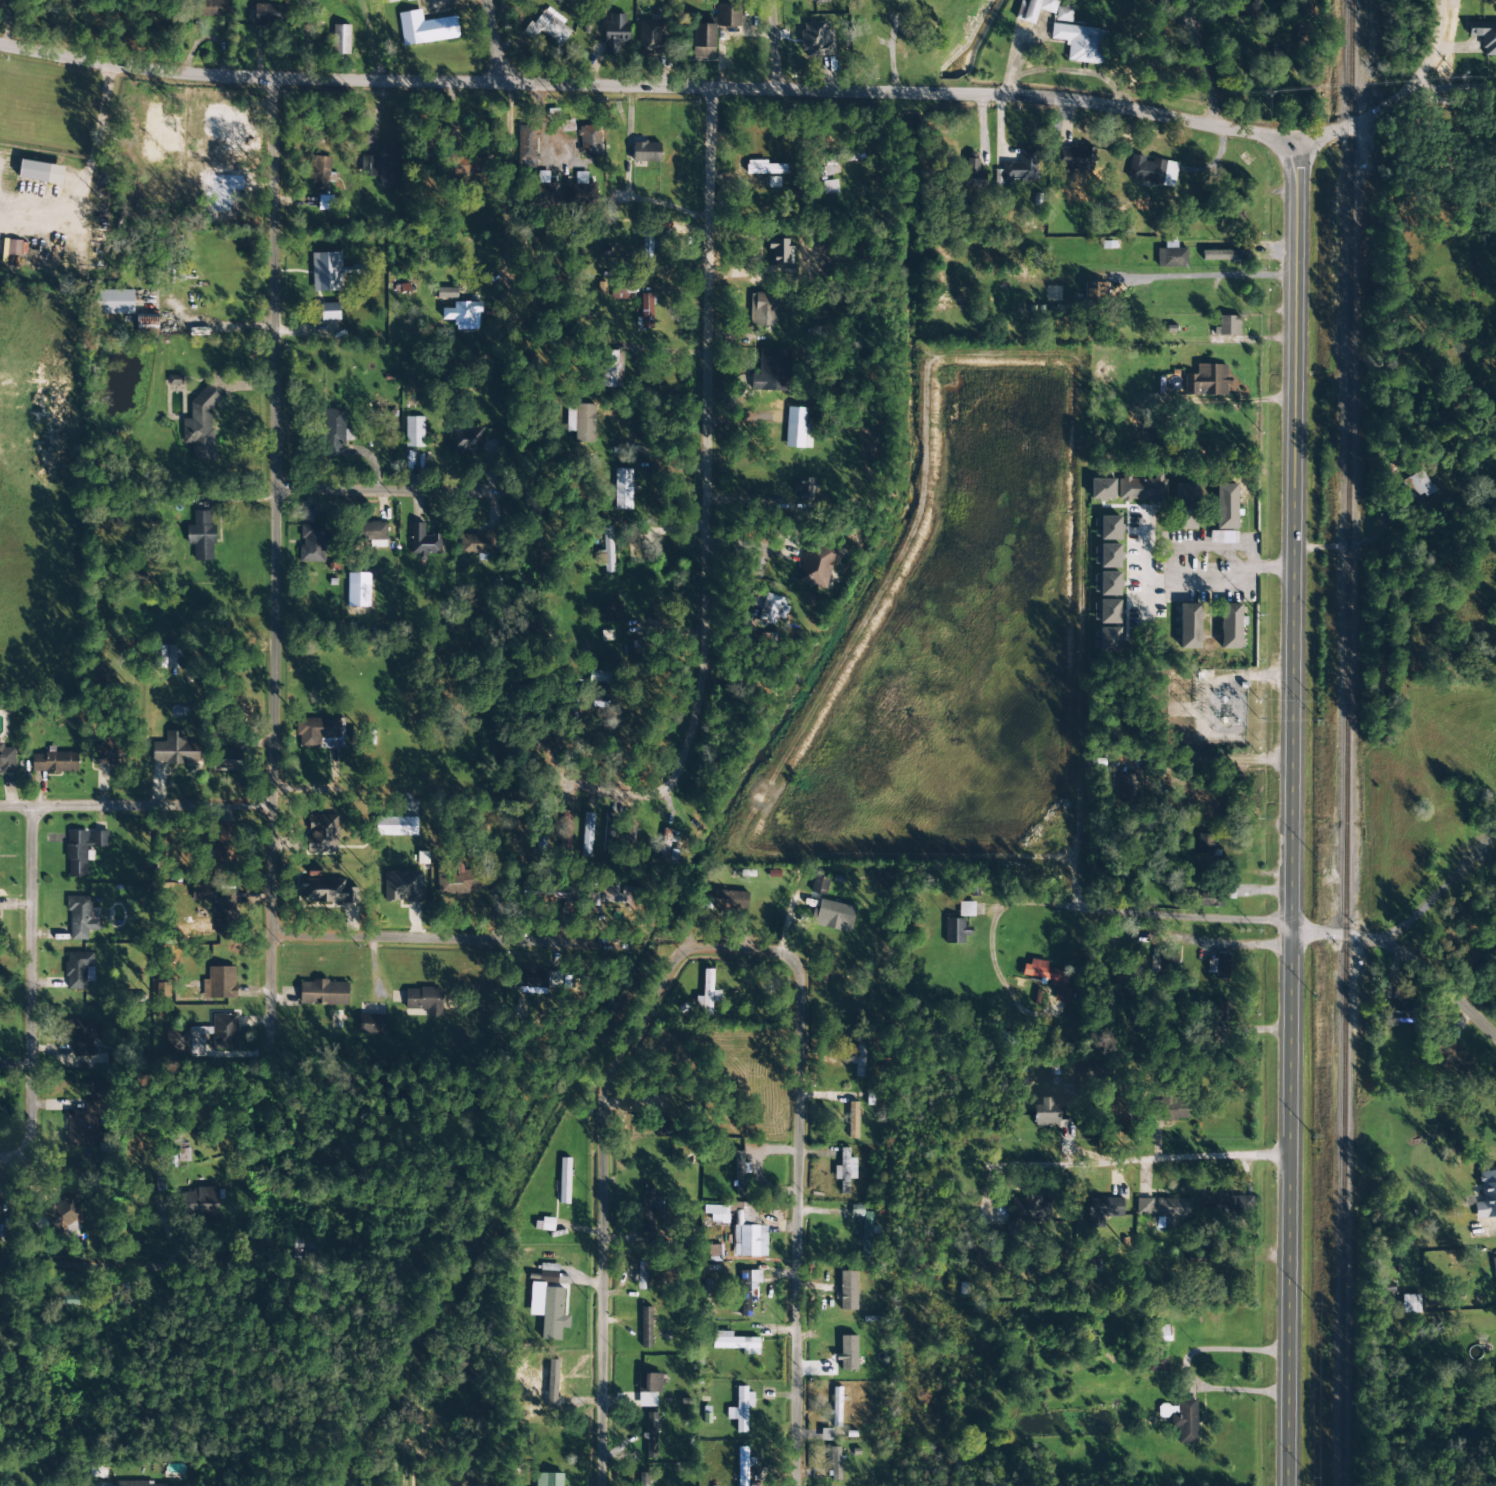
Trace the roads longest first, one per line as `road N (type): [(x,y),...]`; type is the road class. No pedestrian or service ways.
road 1 (tertiary): [(1285,1485),(1296,142)]
road 2 (residential): [(794,1485),(797,981),(789,958),(247,922)]
road 3 (residential): [(271,1125),(247,922),(238,910),(251,691),(246,71)]
road 4 (tertiary): [(1296,142),(1101,99),(966,82),(246,71)]
road 5 (residential): [(682,951),(670,947),(621,772),(679,706),(682,83)]
road 6 (residential): [(597,1485),(598,1109),(620,1048),(682,951)]
road 7 (residential): [(1000,987),(990,927),(994,915),(1020,903),(1288,926)]
road 8 (residential): [(22,1154),(29,1136),(32,809)]
road 9 (residential): [(1008,1106),(1207,1107),(1288,1156)]
road 10 (residential): [(504,487),(250,478)]
road 11 (tertiary): [(246,71),(75,57),(39,62),(0,53)]
road 12 (residential): [(0,809),(247,808)]
road 13 (residential): [(1495,1015),(1421,952),(1392,939),(1288,926)]
road 14 (residential): [(165,1269),(0,1267)]
road 15 (residential): [(1409,93),(1296,142)]

